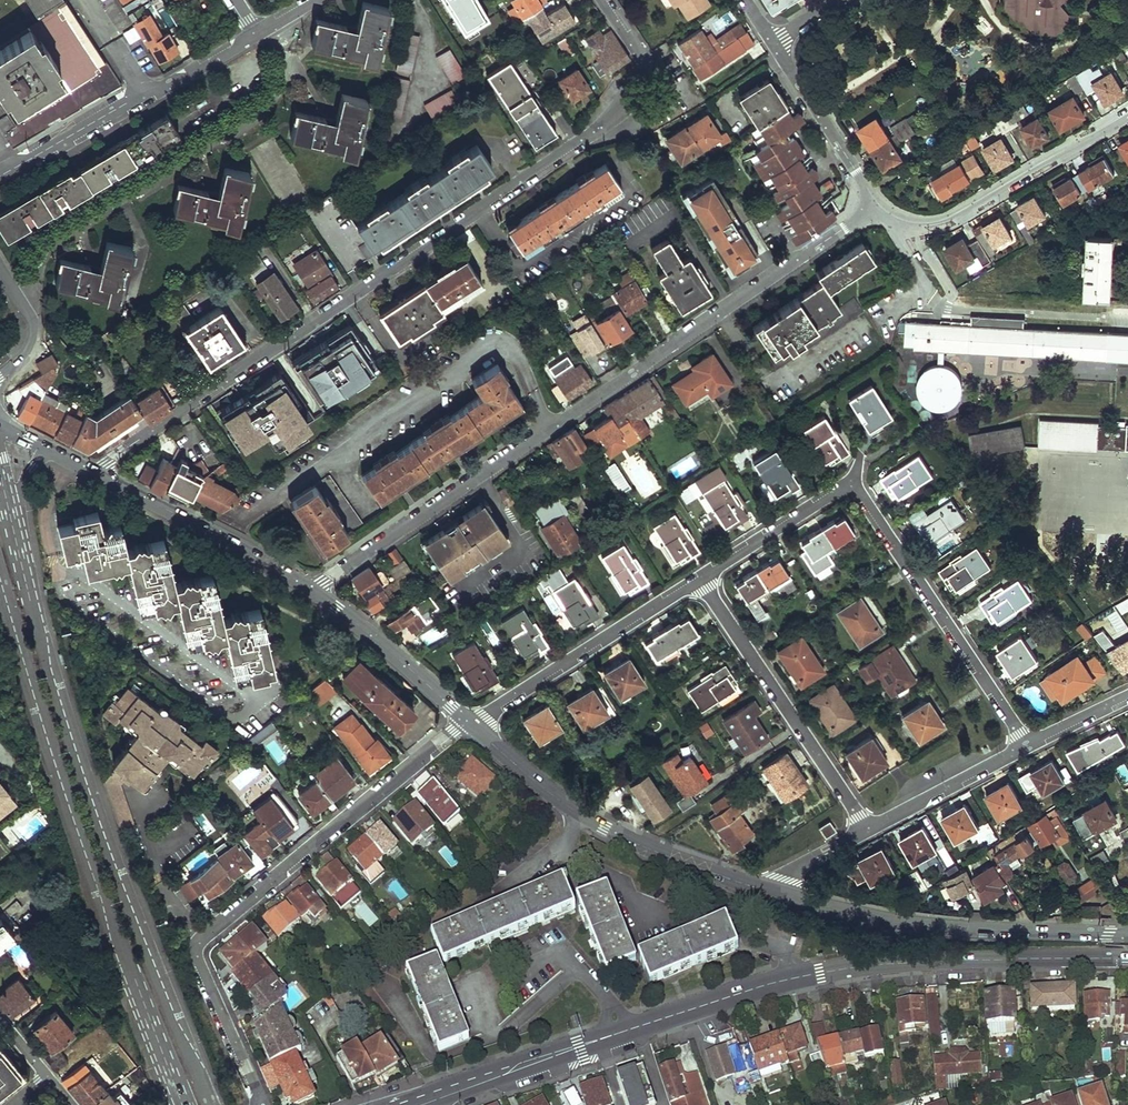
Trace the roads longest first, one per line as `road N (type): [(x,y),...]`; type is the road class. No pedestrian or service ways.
road 1 (residential): [(98,474),(621,116),(642,88),(643,68),(604,0)]
road 2 (secondary): [(210,1104),(71,735),(9,506)]
road 3 (secondary): [(0,580),(89,862),(183,1104)]
road 4 (residential): [(261,1101),(198,962),(199,943),(468,722)]
road 5 (secondary): [(1127,958),(871,964),(789,979),(638,1027)]
road 6 (residential): [(701,581),(854,482),(1027,746)]
road 7 (residential): [(313,591),(718,314)]
road 8 (tertiary): [(781,895),(605,828),(468,722)]
road 9 (tertiary): [(1127,935),(928,926),(781,895)]
road 10 (residential): [(21,303),(49,246),(251,121)]
road 11 (residential): [(701,581),(867,831)]
road 12 (residential): [(1127,114),(951,220),(911,224),(876,205)]
road 13 (residential): [(468,722),(701,581)]
road 14 (tertiary): [(313,591),(98,474)]
road 15 (tertiary): [(468,722),(313,591)]
road 16 (residential): [(876,205),(773,43)]
road 17 (residential): [(718,314),(876,205)]
road 18 (residential): [(867,831),(1027,746)]
road 19 (secondary): [(600,1040),(436,1095)]
road 20 (residential): [(144,93),(0,176)]
road 21 (residential): [(256,35),(144,93)]

